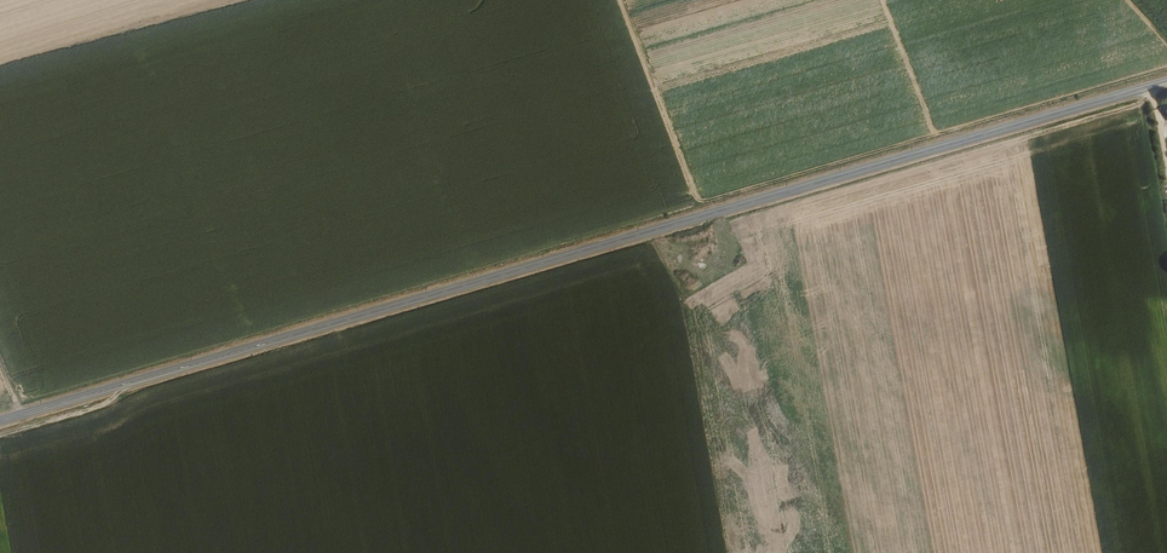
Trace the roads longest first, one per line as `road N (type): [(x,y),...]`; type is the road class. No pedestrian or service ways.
road 1 (tertiary): [(1166,81),(0,421)]

